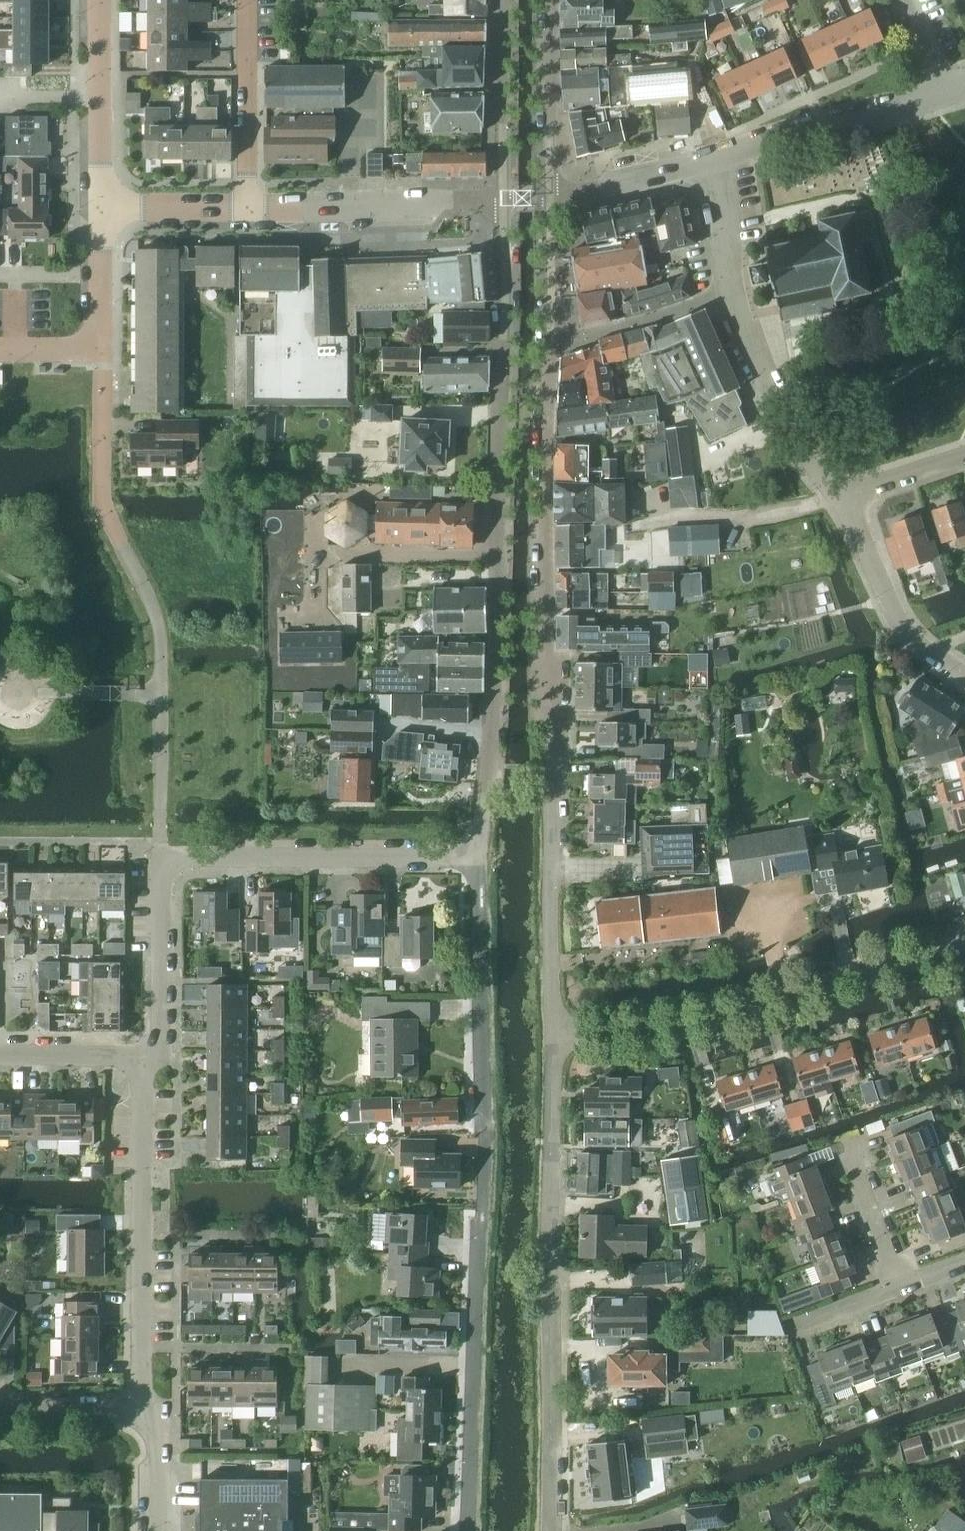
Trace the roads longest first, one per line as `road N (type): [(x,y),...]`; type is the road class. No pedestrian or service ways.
road 1 (residential): [(551,347),(556,1036)]
road 2 (residential): [(467,1530),(482,1230),(477,860)]
road 3 (residential): [(477,860),(496,645),(503,201)]
road 4 (residential): [(141,1056),(158,1034),(161,858),(477,860)]
road 5 (residential): [(556,1036),(548,1530)]
road 6 (residential): [(556,1036),(691,1024),(964,946)]
road 7 (residential): [(146,1413),(141,1056)]
road 8 (tertiary): [(252,203),(503,201)]
road 9 (tertiary): [(712,162),(944,95)]
road 10 (residential): [(840,498),(798,445),(727,294)]
road 11 (residential): [(964,675),(906,636),(840,498)]
road 12 (tertiary): [(102,204),(103,0)]
road 13 (residential): [(252,203),(252,0)]
road 14 (residential): [(502,0),(503,201)]
road 15 (residential): [(552,200),(542,0)]
road 16 (residential): [(551,347),(727,294)]
road 17 (tertiary): [(552,200),(712,162)]
road 18 (residential): [(901,1287),(845,1140)]
road 19 (tertiary): [(102,204),(252,203)]
road 20 (residential): [(101,351),(102,204)]
road 21 (residential): [(552,200),(551,347)]
road 22 (residential): [(146,1413),(0,1407)]
road 23 (residential): [(101,351),(101,493)]
road 24 (residential): [(141,1056),(0,1056)]
road 25 (residential): [(727,294),(712,162)]
road 26 (residential): [(840,498),(964,456)]

